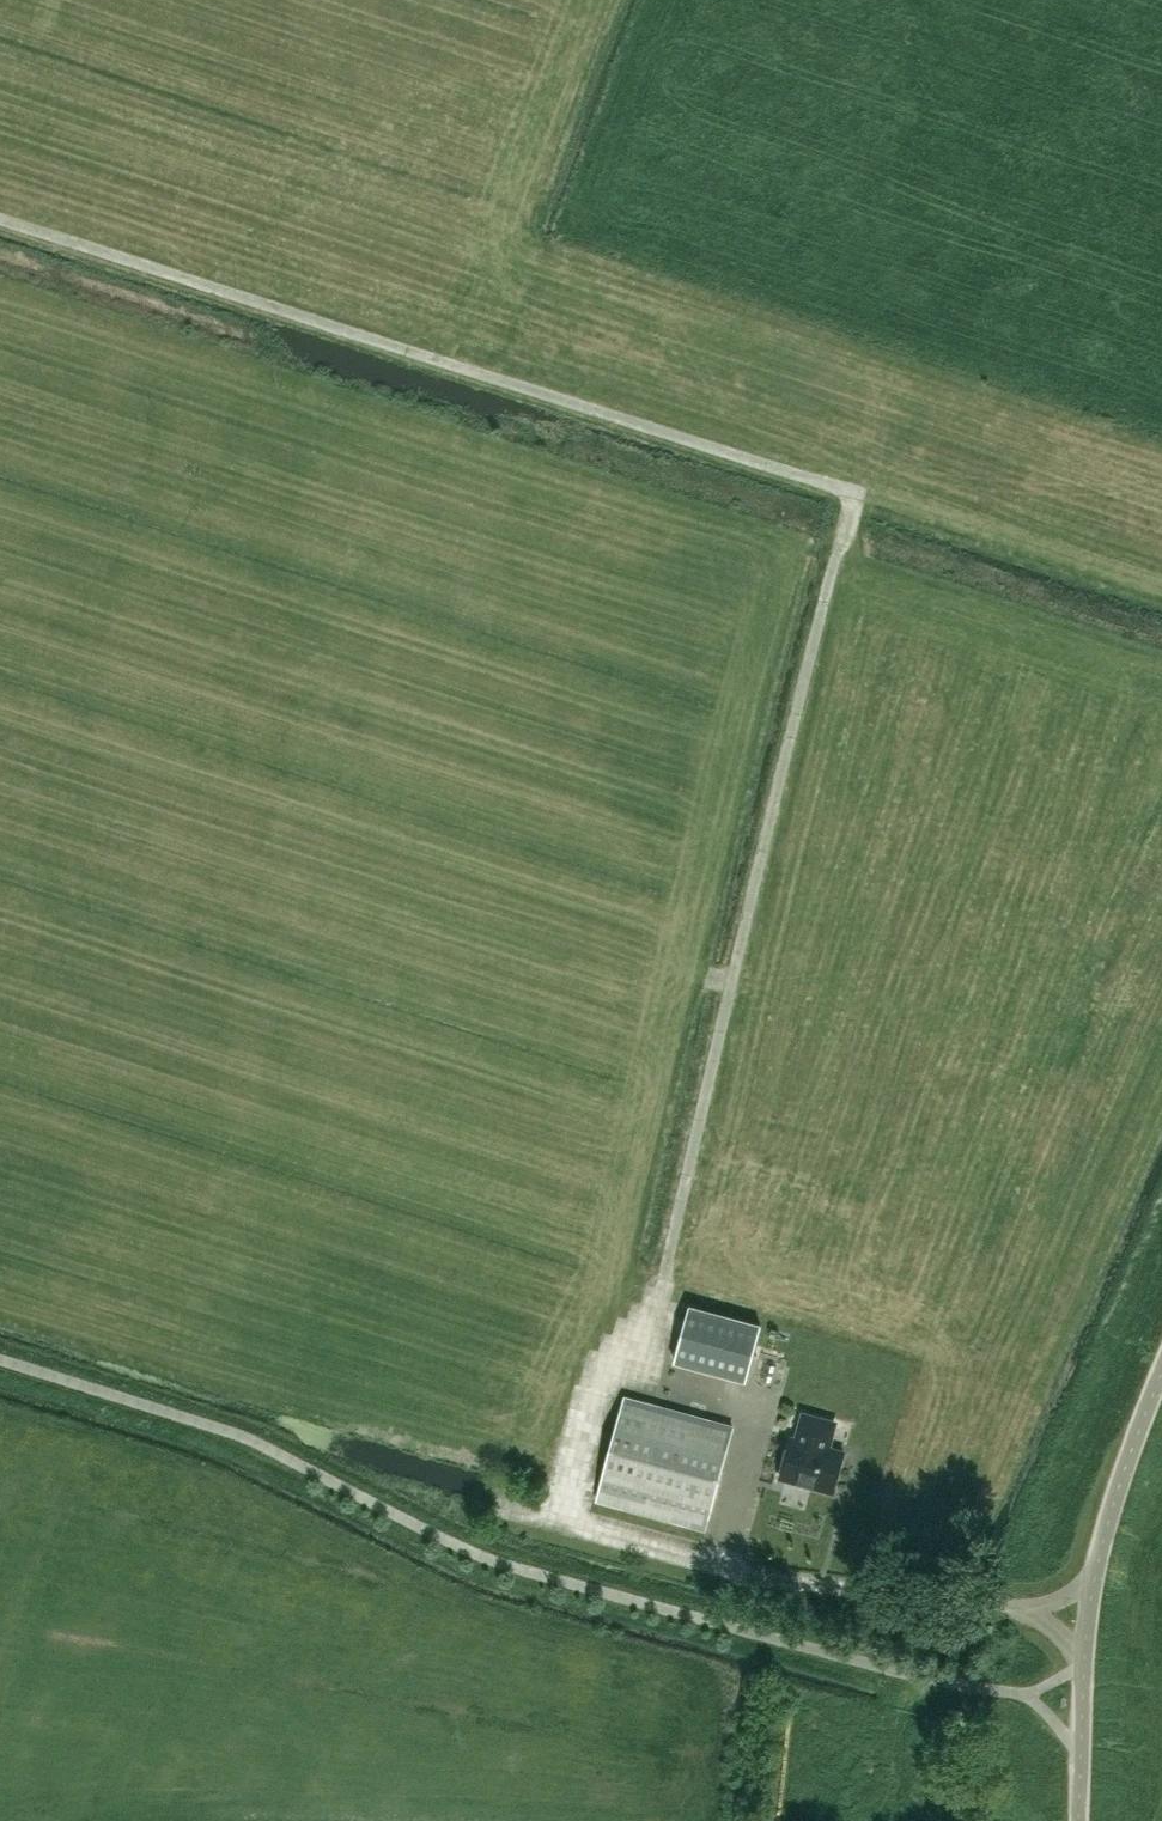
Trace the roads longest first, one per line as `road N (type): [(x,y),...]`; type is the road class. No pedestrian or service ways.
road 1 (track): [(0,216),(852,492),(659,1302)]
road 2 (unclassified): [(1078,1820),(1094,1585),(1120,1480),(1161,1372)]

